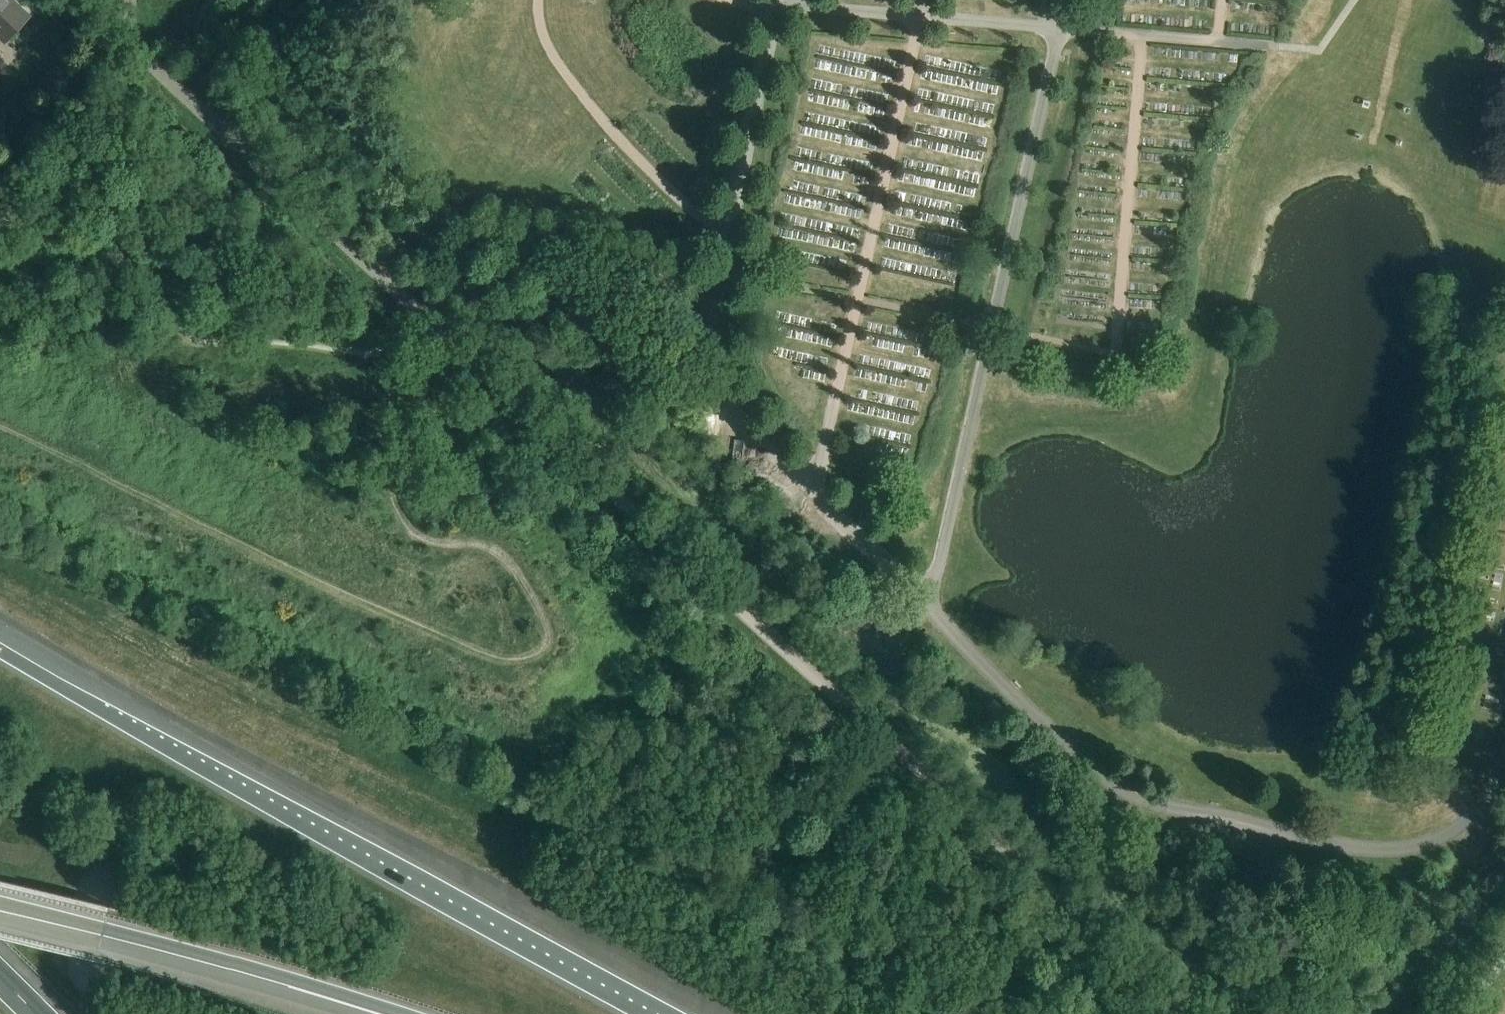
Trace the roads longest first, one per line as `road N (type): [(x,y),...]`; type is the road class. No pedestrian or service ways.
road 1 (trunk): [(640,1013),(0,651)]
road 2 (trunk): [(0,904),(399,1013)]

